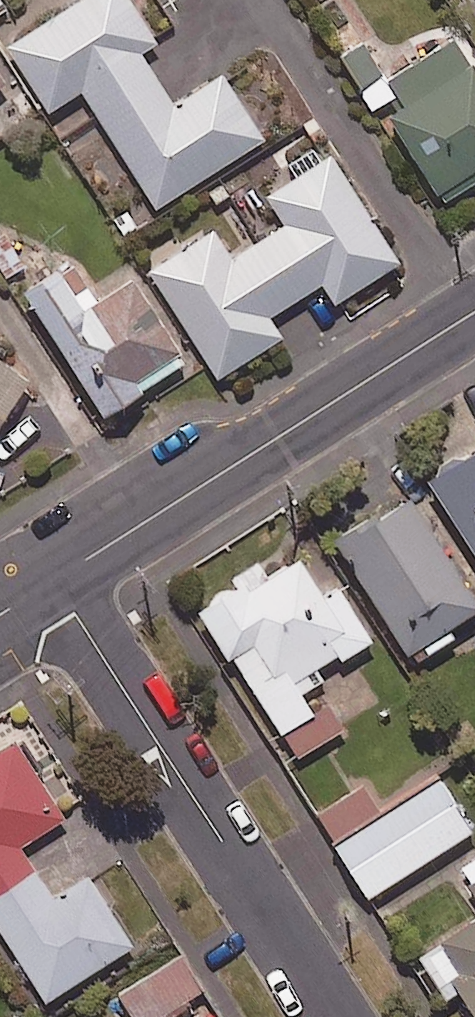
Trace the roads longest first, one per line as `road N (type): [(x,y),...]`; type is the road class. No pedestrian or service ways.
road 1 (residential): [(334,1016),(54,580)]
road 2 (tertiary): [(474,312),(54,580)]

